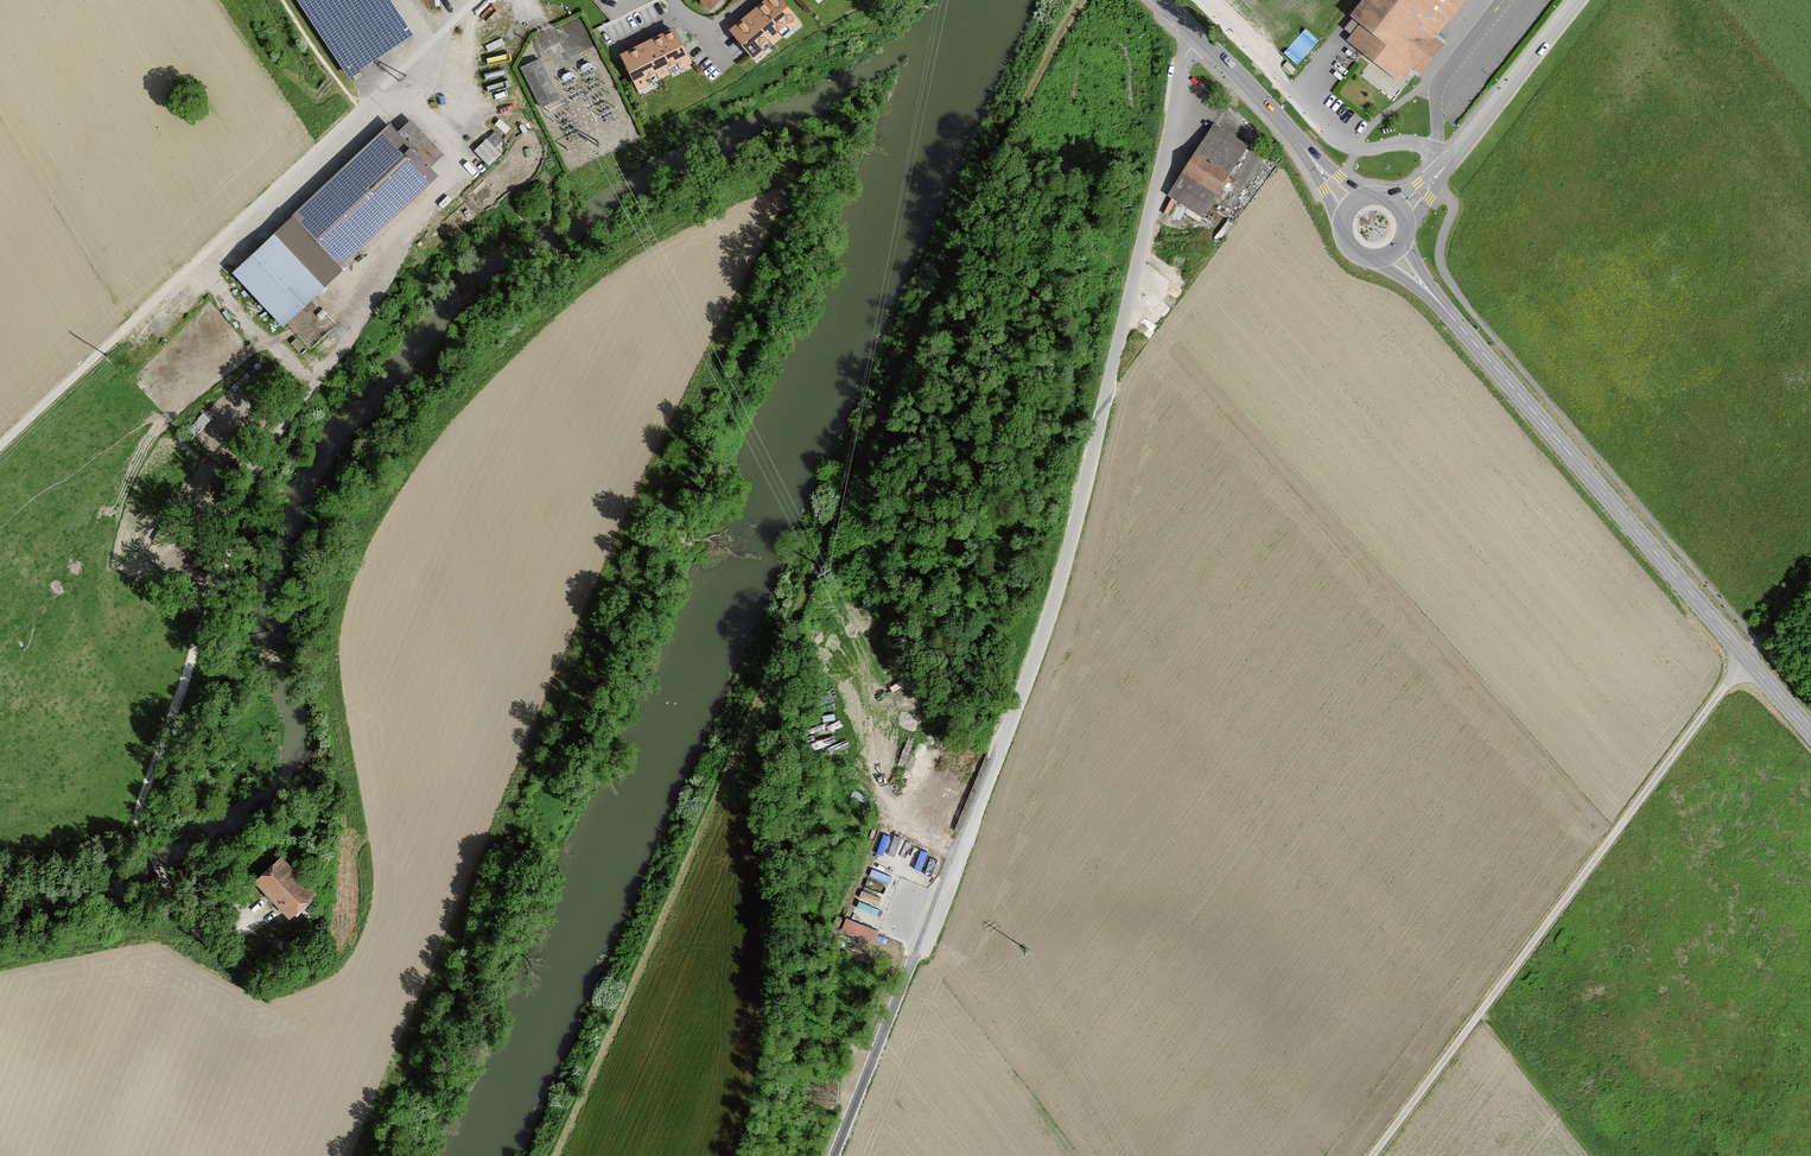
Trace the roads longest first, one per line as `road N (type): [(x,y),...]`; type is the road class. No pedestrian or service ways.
road 1 (track): [(1078,0),(876,400),(733,757),(553,1155)]
road 2 (track): [(1198,36),(1061,581),(835,1155)]
road 3 (track): [(402,239),(387,289),(297,407),(236,528),(131,813),(179,911),(206,939),(225,941),(260,922)]
road 4 (track): [(1769,631),(1374,1155)]
road 5 (secondary): [(1393,253),(1810,733)]
road 6 (residential): [(213,245),(474,0)]
road 7 (secondary): [(1162,0),(1353,202)]
road 8 (residential): [(1578,0),(1402,210)]

